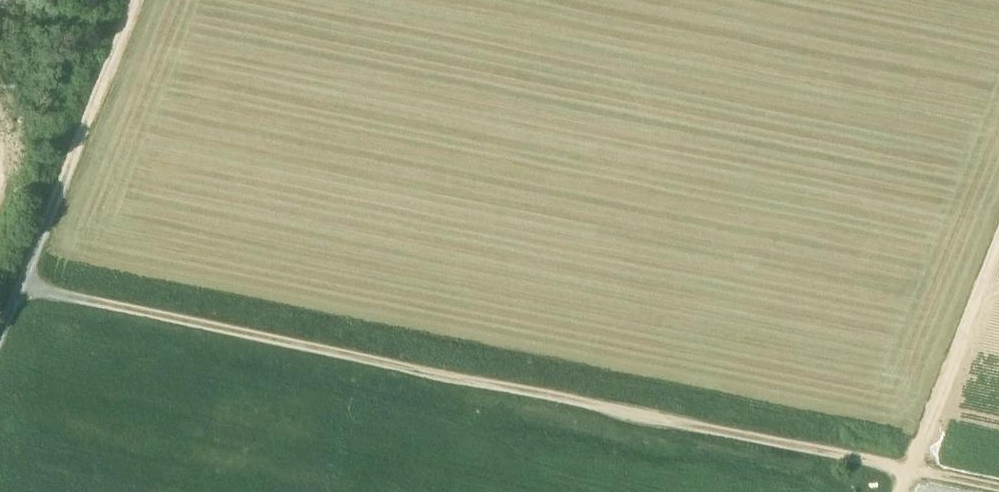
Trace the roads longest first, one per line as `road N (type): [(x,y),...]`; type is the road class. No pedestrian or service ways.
road 1 (track): [(24,287),(905,470)]
road 2 (track): [(0,348),(137,0)]
road 3 (track): [(905,470),(998,231)]

